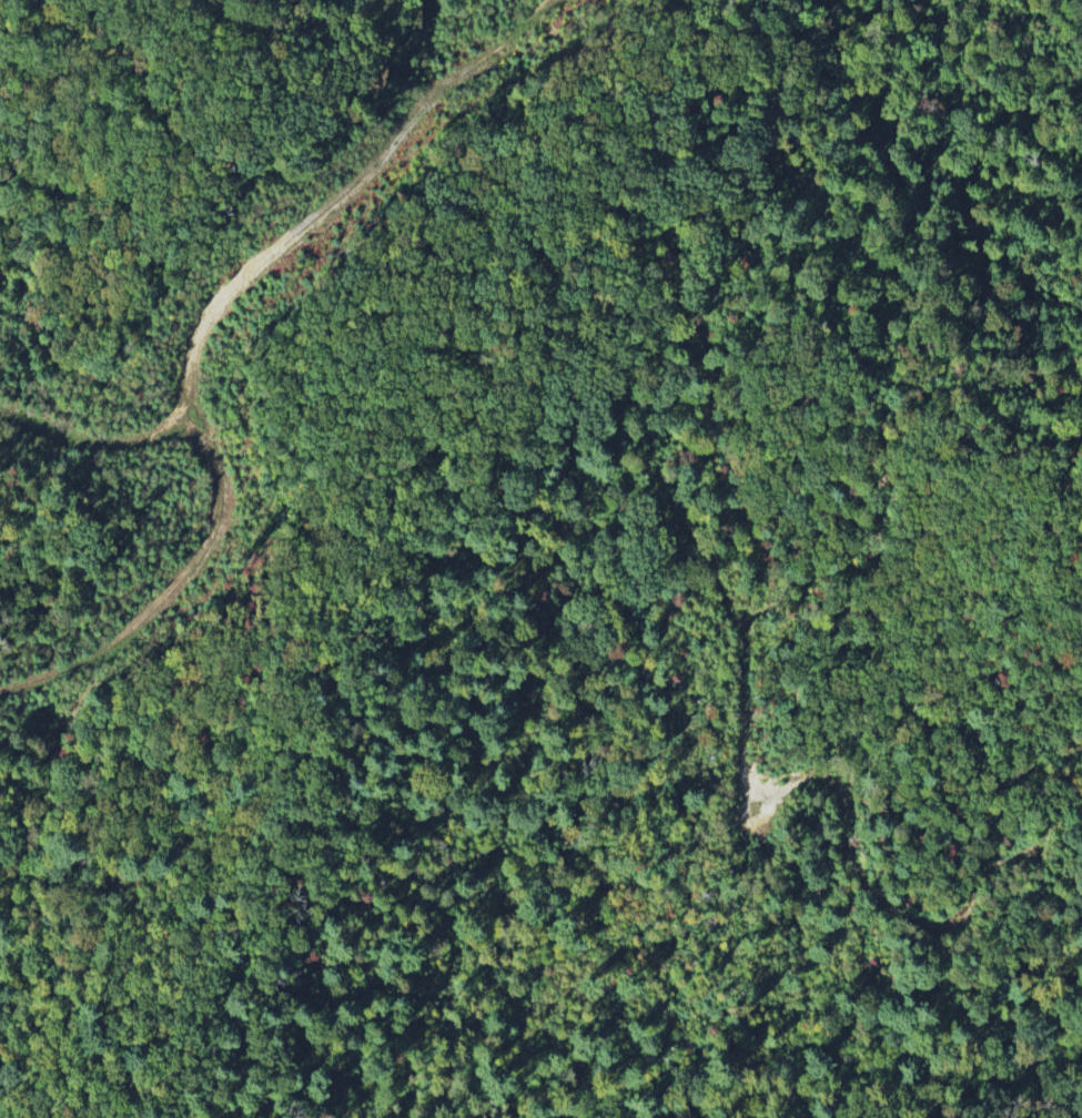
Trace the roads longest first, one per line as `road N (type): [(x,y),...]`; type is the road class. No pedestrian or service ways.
road 1 (residential): [(544,0),(403,118),(368,170),(209,313),(190,363),(192,419),(229,496),(202,560),(99,660),(0,695)]
road 2 (residential): [(192,419),(161,434),(85,443),(0,420)]

